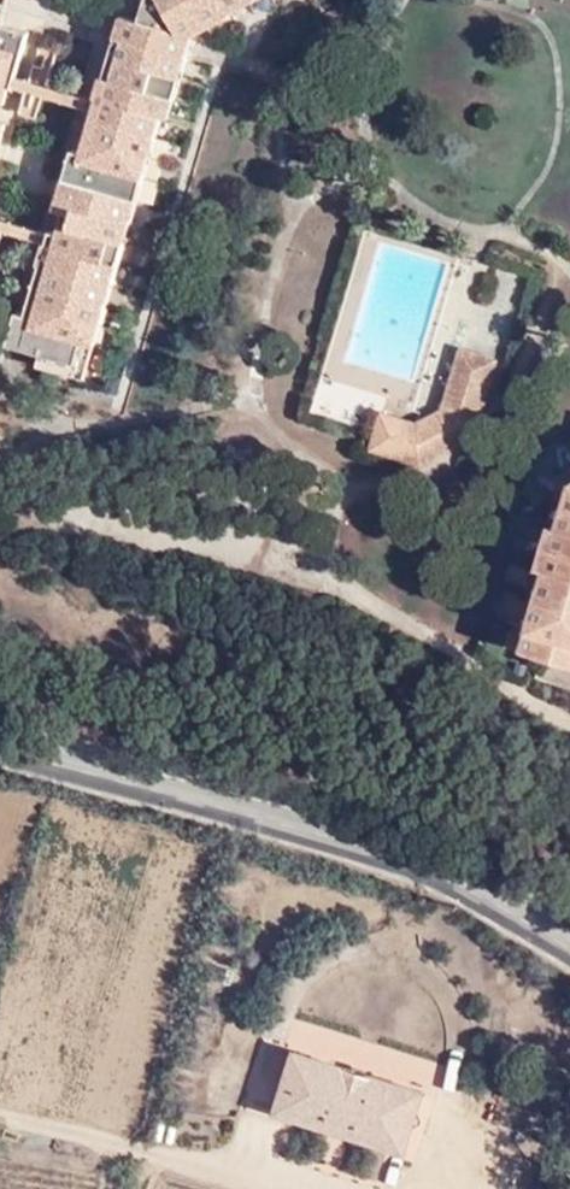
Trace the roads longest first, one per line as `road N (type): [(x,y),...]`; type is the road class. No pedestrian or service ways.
road 1 (unclassified): [(569,939),(424,860),(0,739)]

